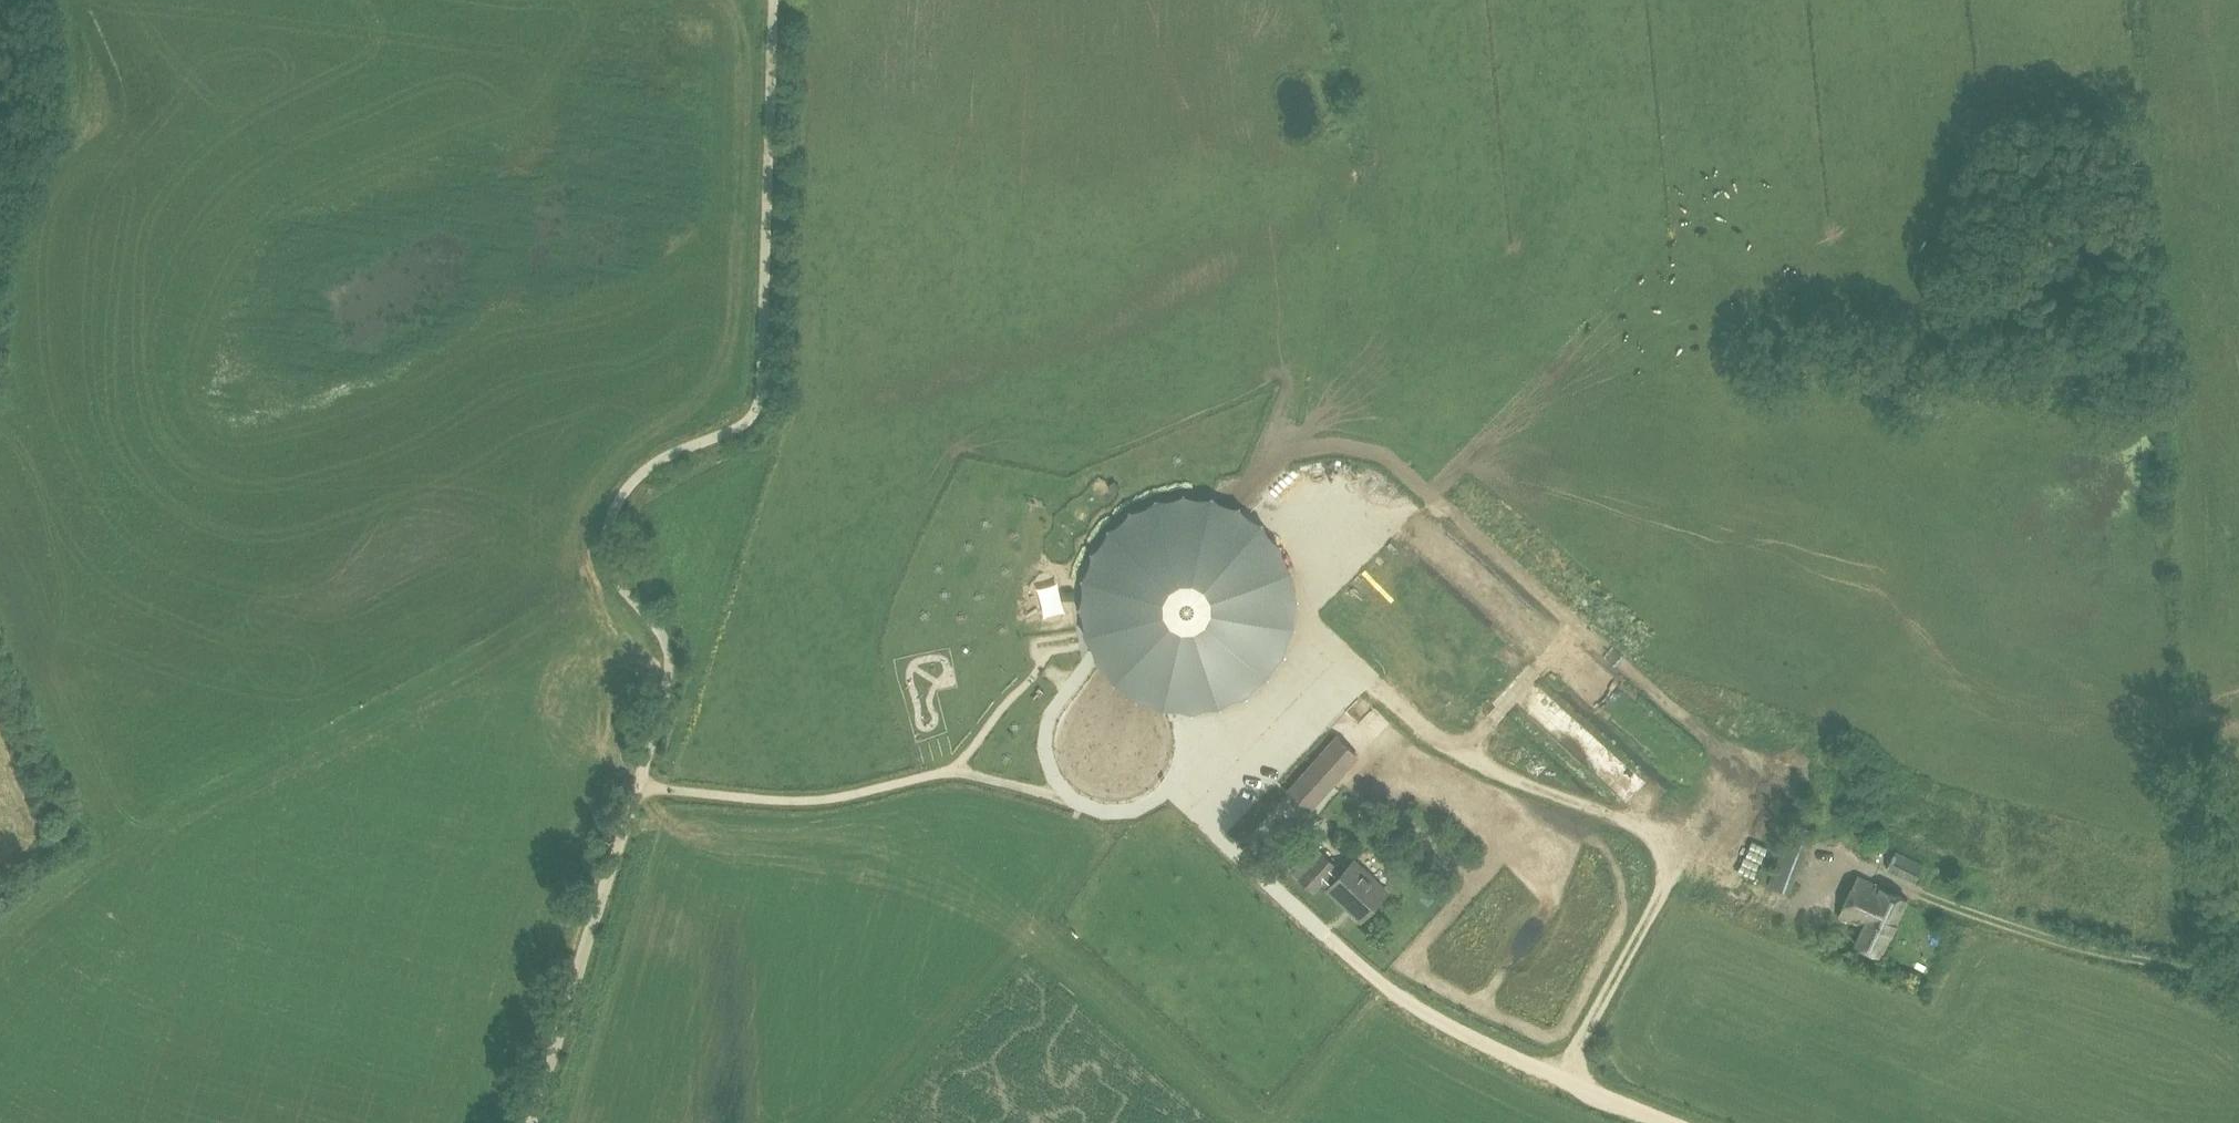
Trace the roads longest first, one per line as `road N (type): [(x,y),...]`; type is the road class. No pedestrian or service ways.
road 1 (track): [(639,784),(818,801),(960,769),(1108,814),(1147,809),(1272,707)]
road 2 (track): [(1676,1122),(1405,1004),(1170,791)]
road 3 (track): [(671,662),(531,1122)]
road 4 (track): [(2238,1004),(2222,985),(2164,964),(1926,898)]

